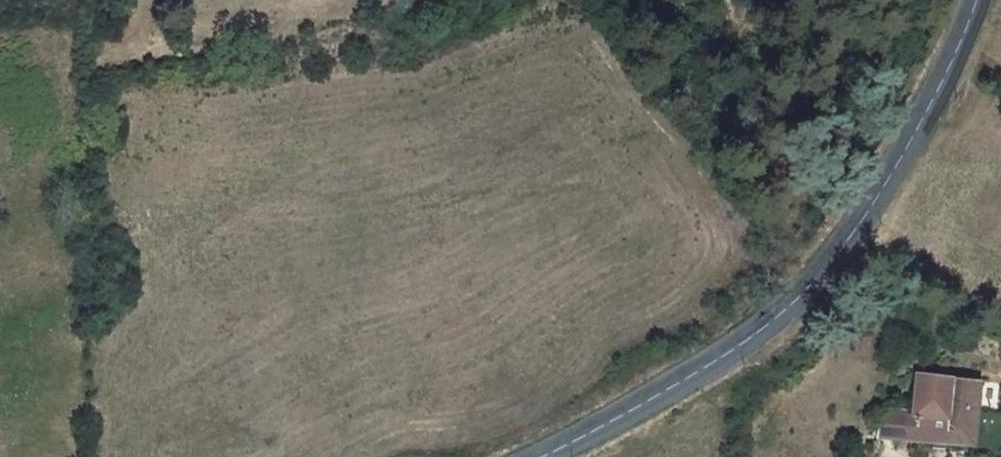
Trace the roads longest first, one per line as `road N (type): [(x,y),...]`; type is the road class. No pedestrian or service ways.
road 1 (tertiary): [(546,456),(757,335),(864,216),(947,63),(970,0)]

